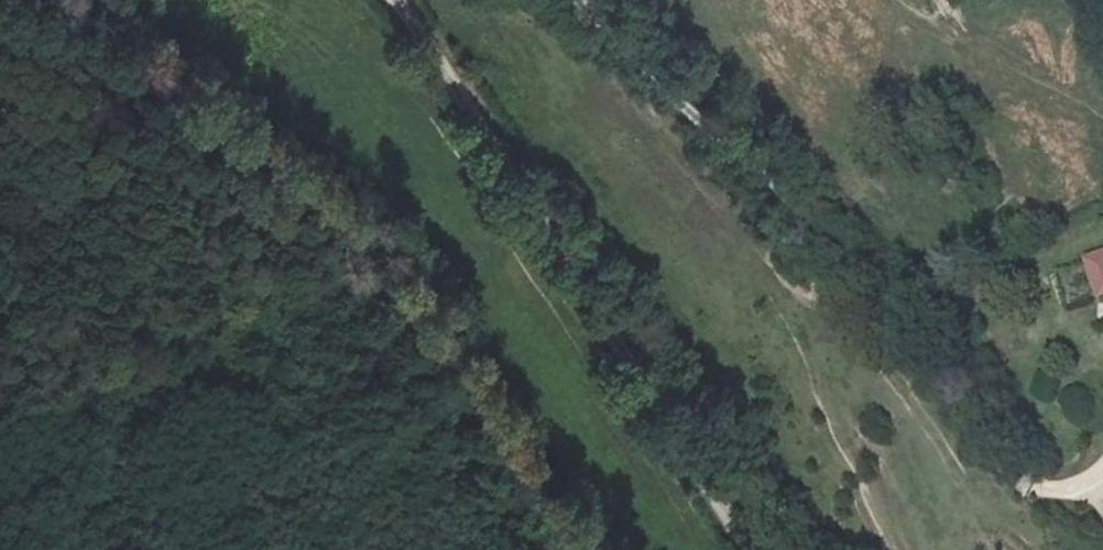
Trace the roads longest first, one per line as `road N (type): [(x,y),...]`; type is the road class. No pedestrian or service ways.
road 1 (track): [(1102,471),(1061,487),(1026,477),(846,251),(694,119),(575,0)]
road 2 (track): [(394,0),(754,549)]

